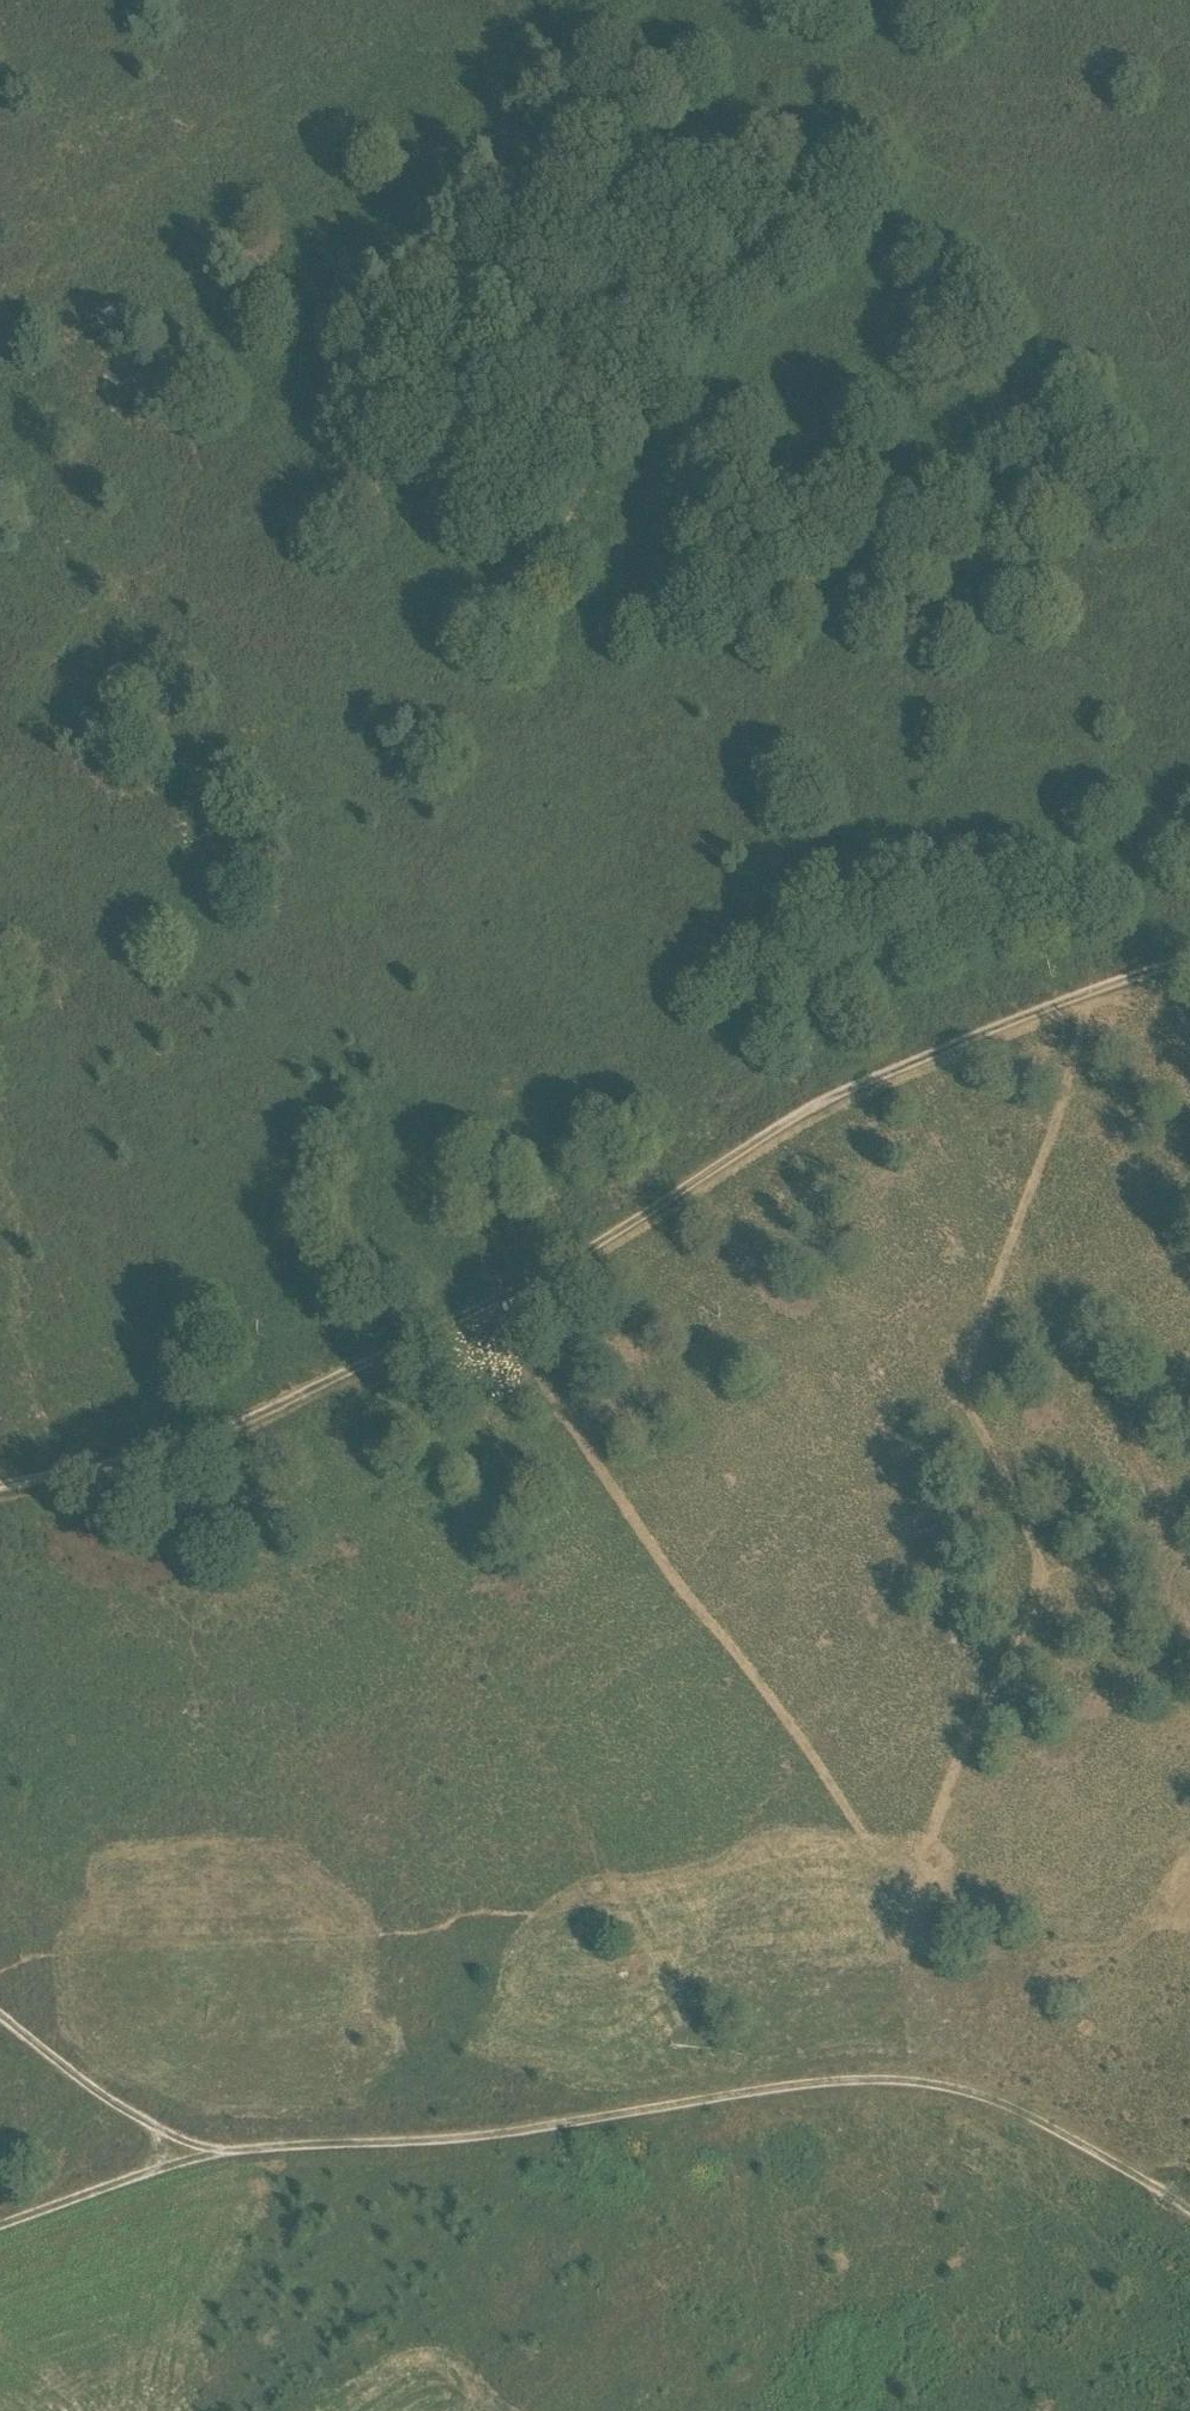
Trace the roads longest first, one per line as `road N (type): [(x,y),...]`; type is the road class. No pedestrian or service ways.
road 1 (track): [(1189,958),(972,1037),(842,1095),(571,1263),(309,1399),(107,1472),(0,1496)]
road 2 (track): [(0,2012),(101,2093),(210,2150),(523,2132),(790,2084),(925,2081),(1007,2101),(1189,2212)]

